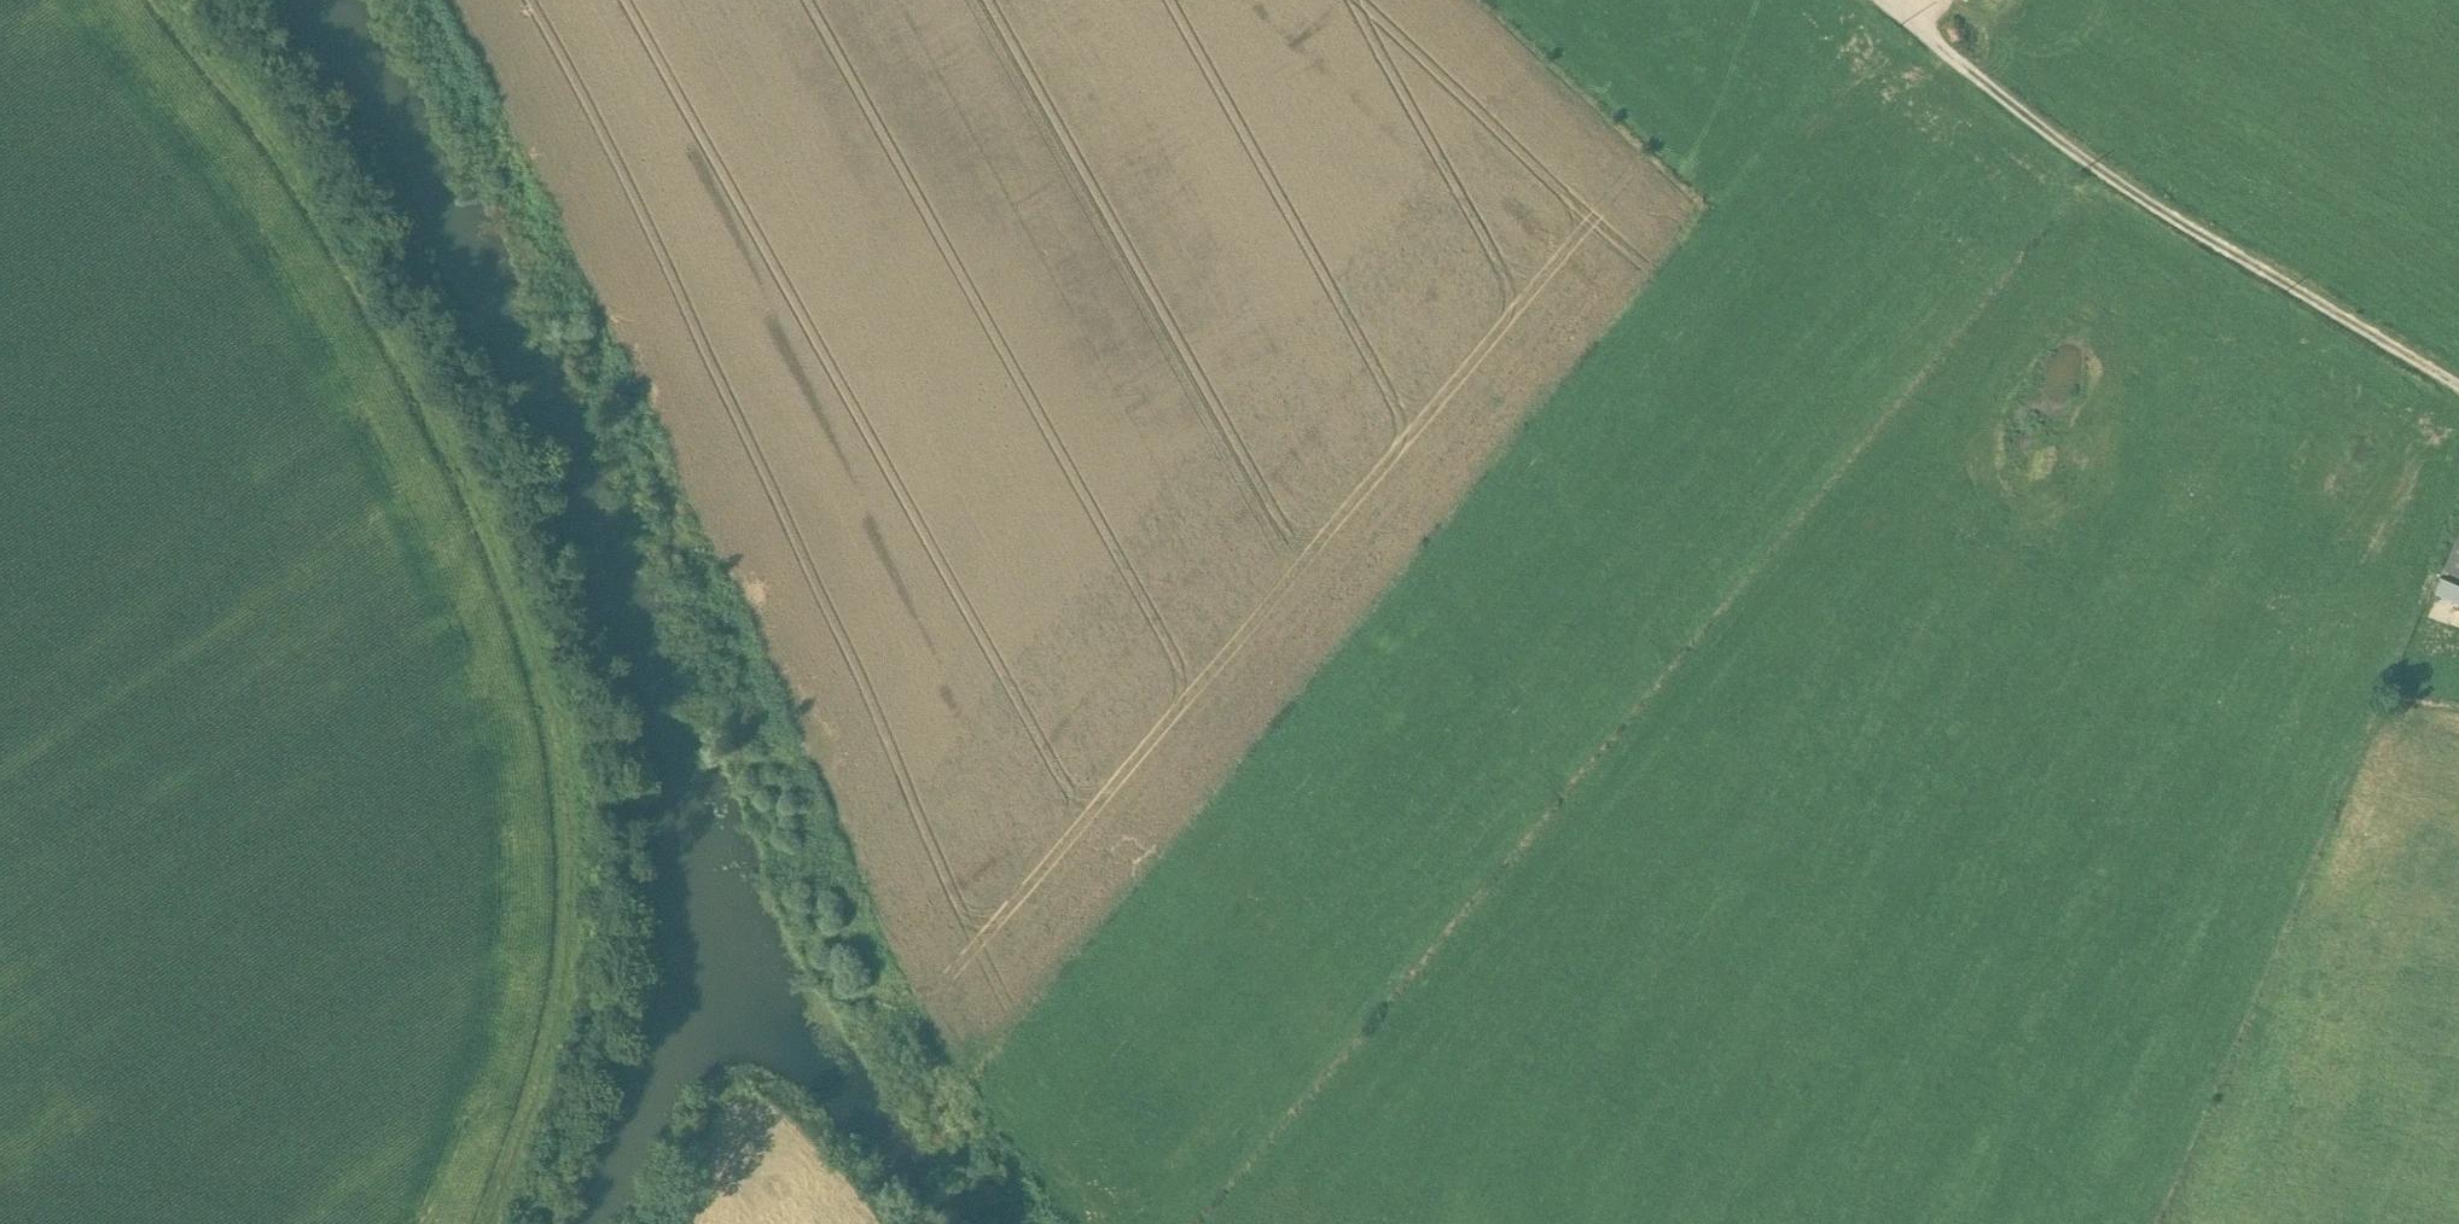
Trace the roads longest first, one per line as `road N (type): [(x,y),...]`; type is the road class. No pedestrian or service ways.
road 1 (track): [(1954,62),(2124,187),(2458,383)]

